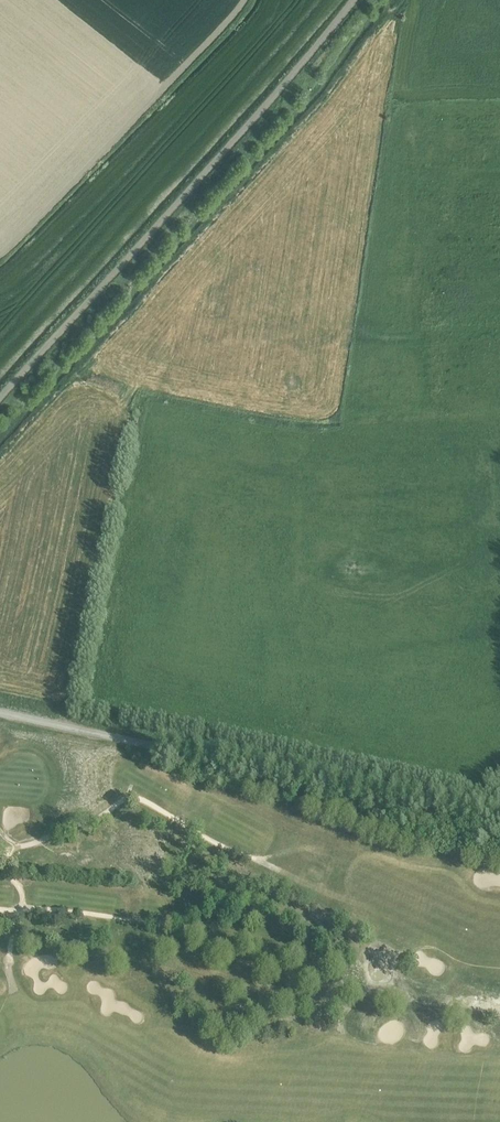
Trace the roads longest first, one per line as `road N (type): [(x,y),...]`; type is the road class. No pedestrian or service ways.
road 1 (unclassified): [(351,0),(0,398)]
road 2 (unclassified): [(499,822),(0,713)]

